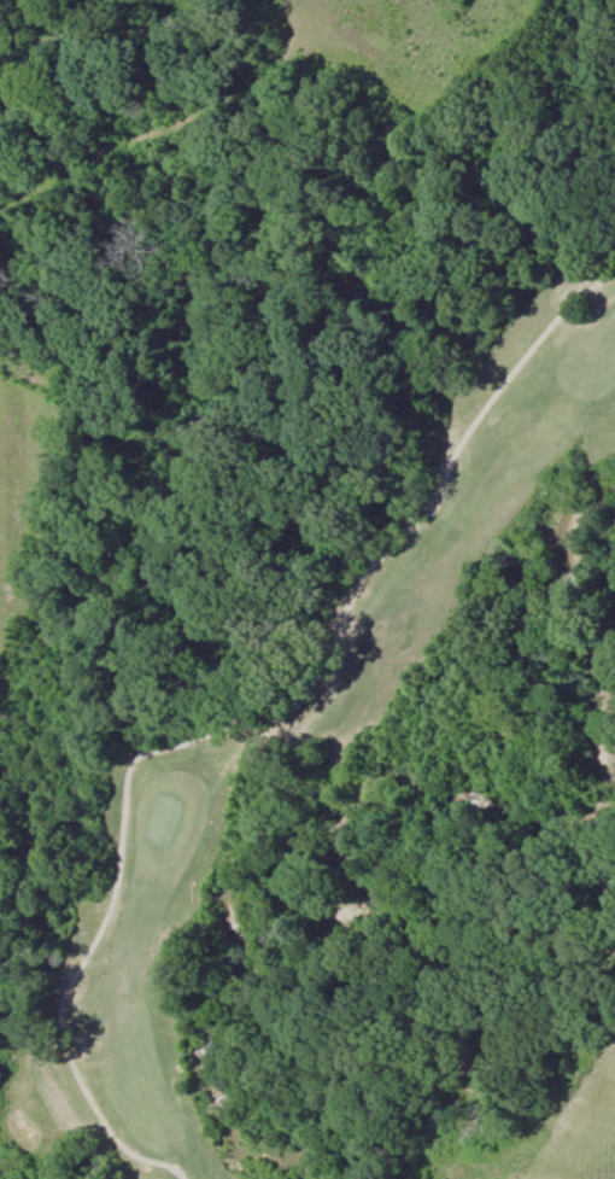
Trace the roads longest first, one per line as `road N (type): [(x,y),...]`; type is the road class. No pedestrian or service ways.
road 1 (residential): [(0,262),(186,211),(252,132),(234,52),(211,0)]

